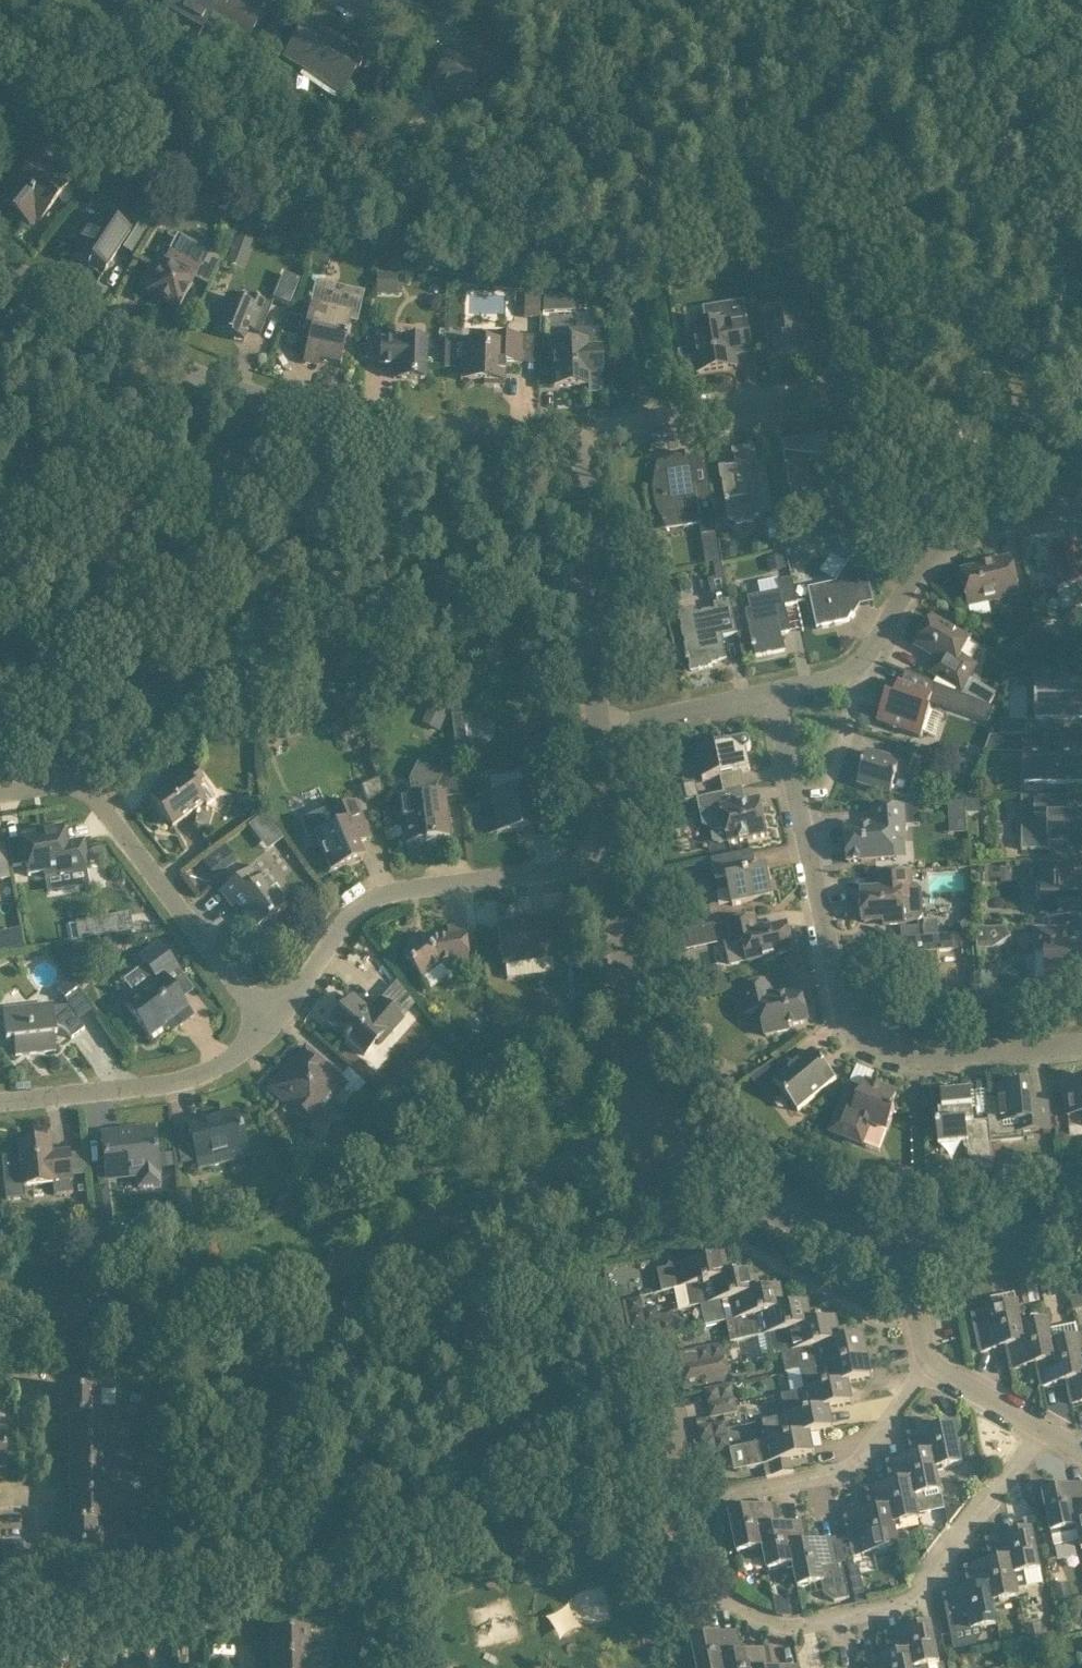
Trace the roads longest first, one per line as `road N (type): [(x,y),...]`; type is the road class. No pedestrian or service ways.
road 1 (residential): [(0,1309),(281,1287),(653,1127)]
road 2 (residential): [(583,439),(380,425),(256,396),(162,360),(45,294),(0,256)]
road 3 (residential): [(1081,1044),(915,1059),(856,1037),(842,1006),(776,693)]
road 4 (residential): [(720,1496),(707,1516),(721,1591),(748,1611),(800,1629),(893,1609),(928,1586),(1042,1431)]
road 5 (residential): [(269,1025),(350,918),(402,889),(616,866)]
road 6 (residential): [(269,1025),(89,790),(0,796)]
road 7 (residential): [(1081,506),(960,532),(926,557),(872,649),(845,676),(776,693)]
road 8 (unclassified): [(598,731),(583,439)]
road 9 (unclassified): [(653,1127),(675,1151),(730,1183),(847,1238),(910,1248)]
road 10 (residential): [(0,1102),(168,1084),(228,1064),(269,1025)]
road 11 (residential): [(720,1496),(854,1467),(931,1363)]
road 12 (unclassified): [(653,1127),(616,866)]
road 13 (residential): [(837,394),(583,439)]
road 14 (residential): [(776,693),(598,731)]
road 15 (unclassified): [(910,1248),(1081,1234)]
road 16 (residential): [(666,1358),(689,1473),(720,1496)]
road 17 (unclassified): [(616,866),(598,731)]
road 18 (residential): [(1042,1431),(931,1363)]

